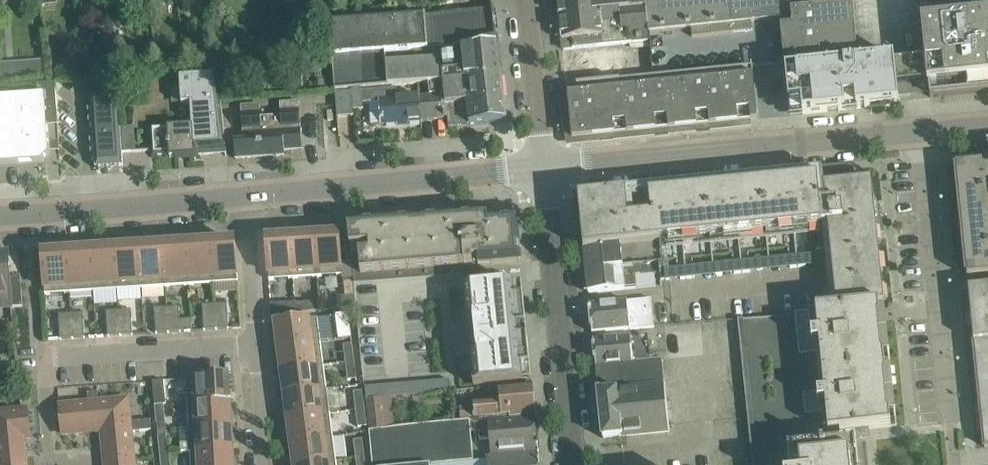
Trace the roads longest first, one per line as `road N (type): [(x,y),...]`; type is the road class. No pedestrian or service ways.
road 1 (residential): [(542,168),(919,133)]
road 2 (residential): [(51,460),(45,366),(53,356),(255,344)]
road 3 (residential): [(244,196),(542,168)]
road 4 (residential): [(573,464),(542,168)]
road 5 (residential): [(950,422),(919,133)]
road 6 (residential): [(0,215),(244,196)]
road 7 (residential): [(542,168),(526,0)]
road 8 (residential): [(255,344),(244,196)]
road 9 (residential): [(264,464),(255,344)]

